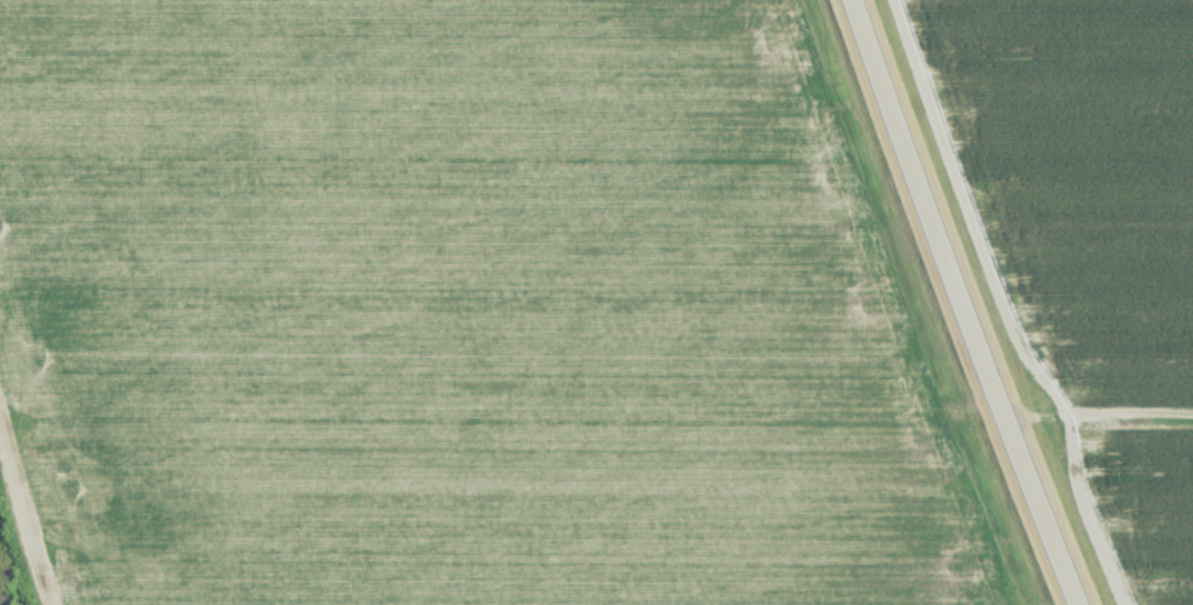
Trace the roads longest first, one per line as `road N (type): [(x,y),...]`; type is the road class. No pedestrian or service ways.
road 1 (track): [(1192,414),(1,404)]
road 2 (trunk): [(1075,604),(847,0)]
road 3 (residential): [(64,604),(1,404)]

